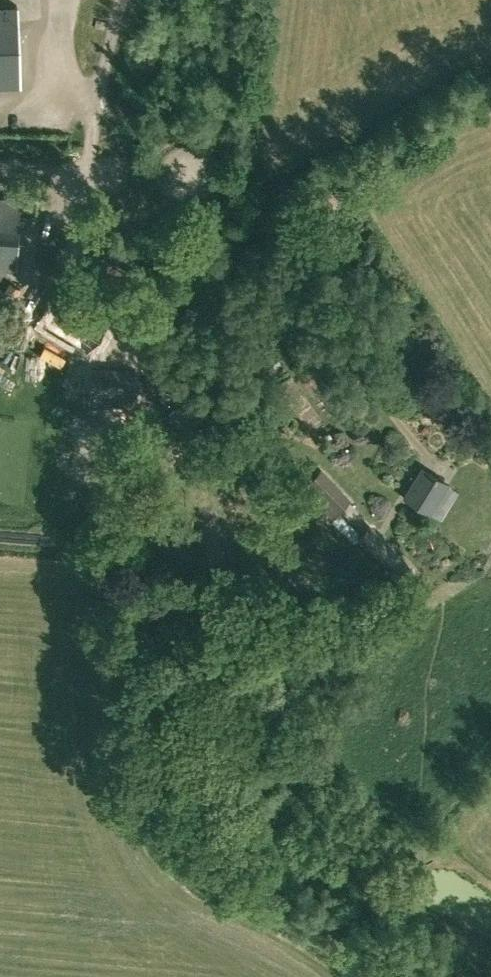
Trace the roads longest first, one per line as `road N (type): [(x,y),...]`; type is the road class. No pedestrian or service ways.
road 1 (track): [(56,100),(36,184),(35,247),(111,278),(135,366),(330,533),(358,499),(407,482),(431,452),(414,430),(393,422)]
road 2 (track): [(135,366),(140,674),(157,808),(204,904),(312,976)]
road 3 (unclassified): [(0,102),(56,100),(88,0)]
road 4 (track): [(55,258),(21,323),(69,355)]

